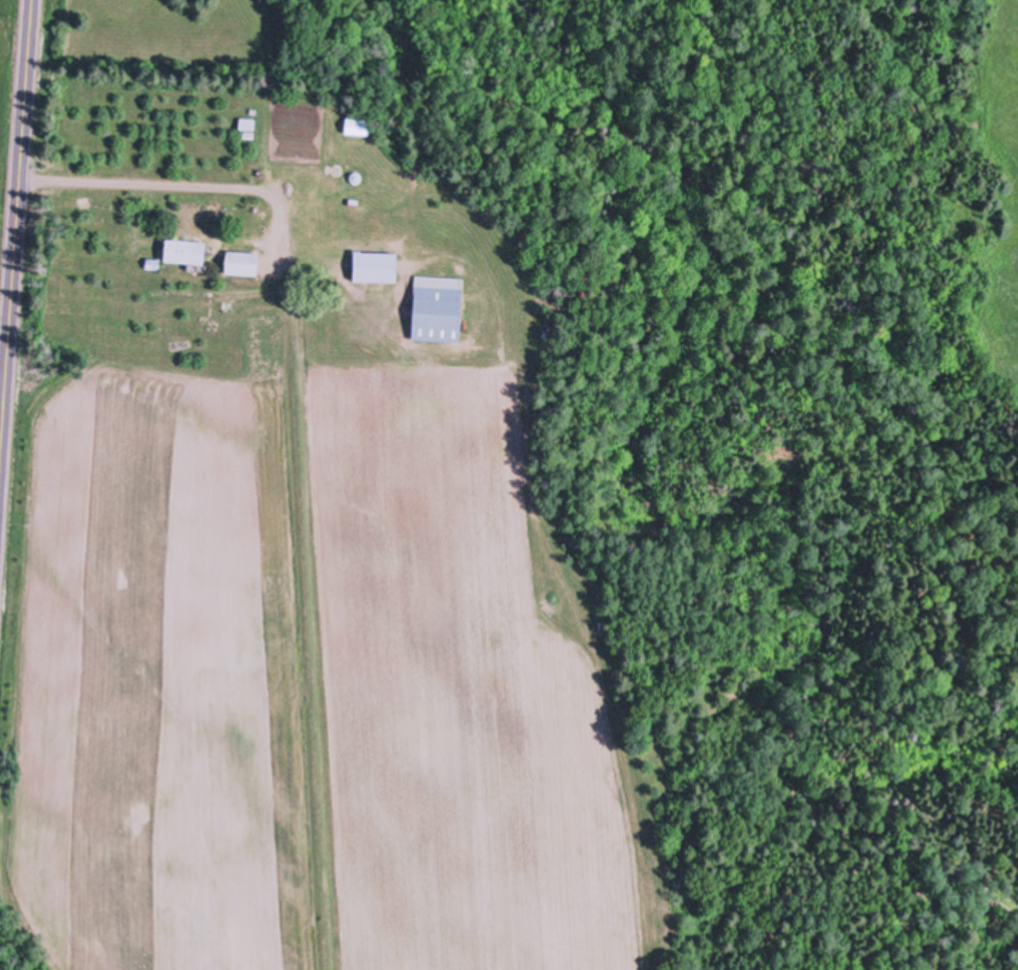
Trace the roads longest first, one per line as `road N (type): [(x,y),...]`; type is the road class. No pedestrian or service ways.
road 1 (secondary): [(29,0),(0,479)]

